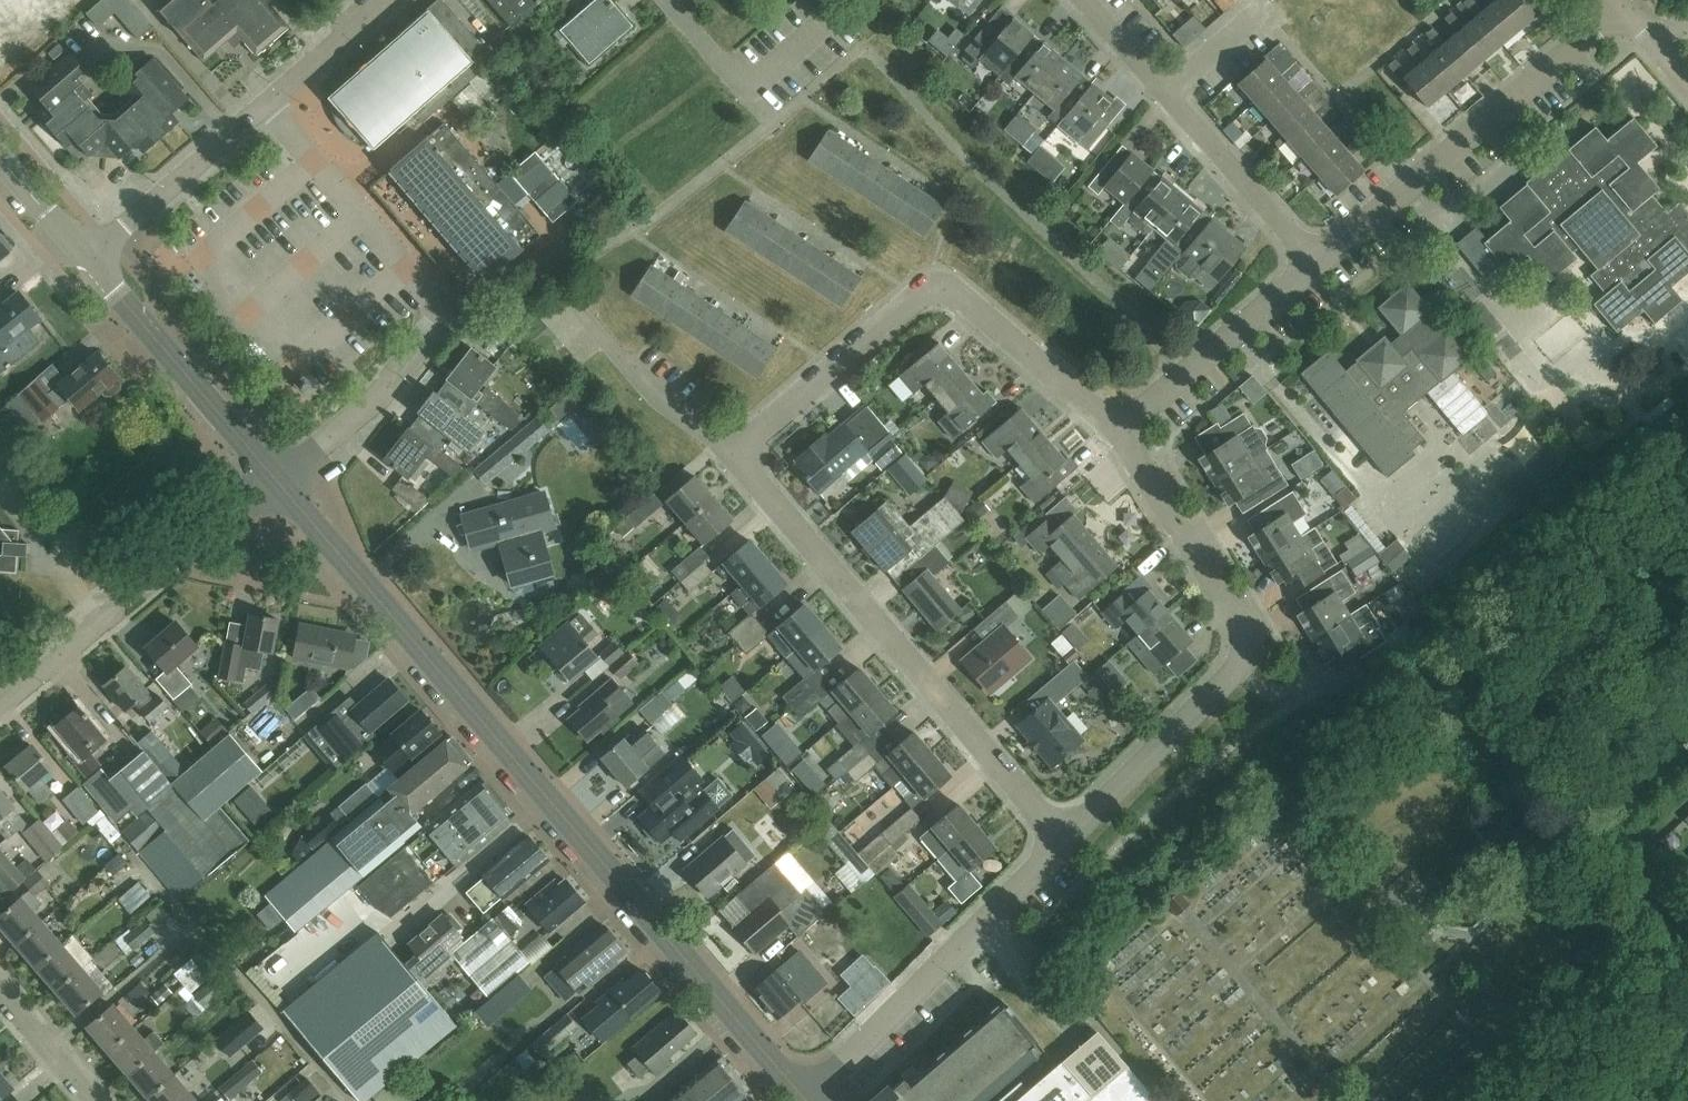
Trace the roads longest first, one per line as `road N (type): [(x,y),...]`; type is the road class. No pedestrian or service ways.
road 1 (residential): [(1065,841),(736,450),(935,288),(950,288),(1116,426)]
road 2 (tertiary): [(804,1100),(280,483)]
road 3 (residential): [(1065,841),(1240,667),(1247,650),(1236,614),(1116,426)]
road 4 (residential): [(264,103),(445,319),(380,400),(280,483)]
road 5 (residential): [(354,1100),(209,940),(181,943),(56,1050)]
road 6 (residential): [(1318,266),(1624,8)]
road 7 (residential): [(807,1100),(1065,841)]
road 8 (residential): [(280,483),(0,704)]
road 9 (residential): [(1318,266),(1085,0)]
road 10 (tertiary): [(280,483),(93,261)]
road 11 (unclassified): [(589,256),(653,221),(778,125),(740,82)]
road 12 (residential): [(1116,426),(1318,266)]
road 13 (residential): [(93,261),(264,103)]
road 14 (residential): [(264,103),(386,0)]
road 15 (tertiary): [(93,261),(0,154)]
road 16 (unclassified): [(841,16),(767,80),(740,82)]

